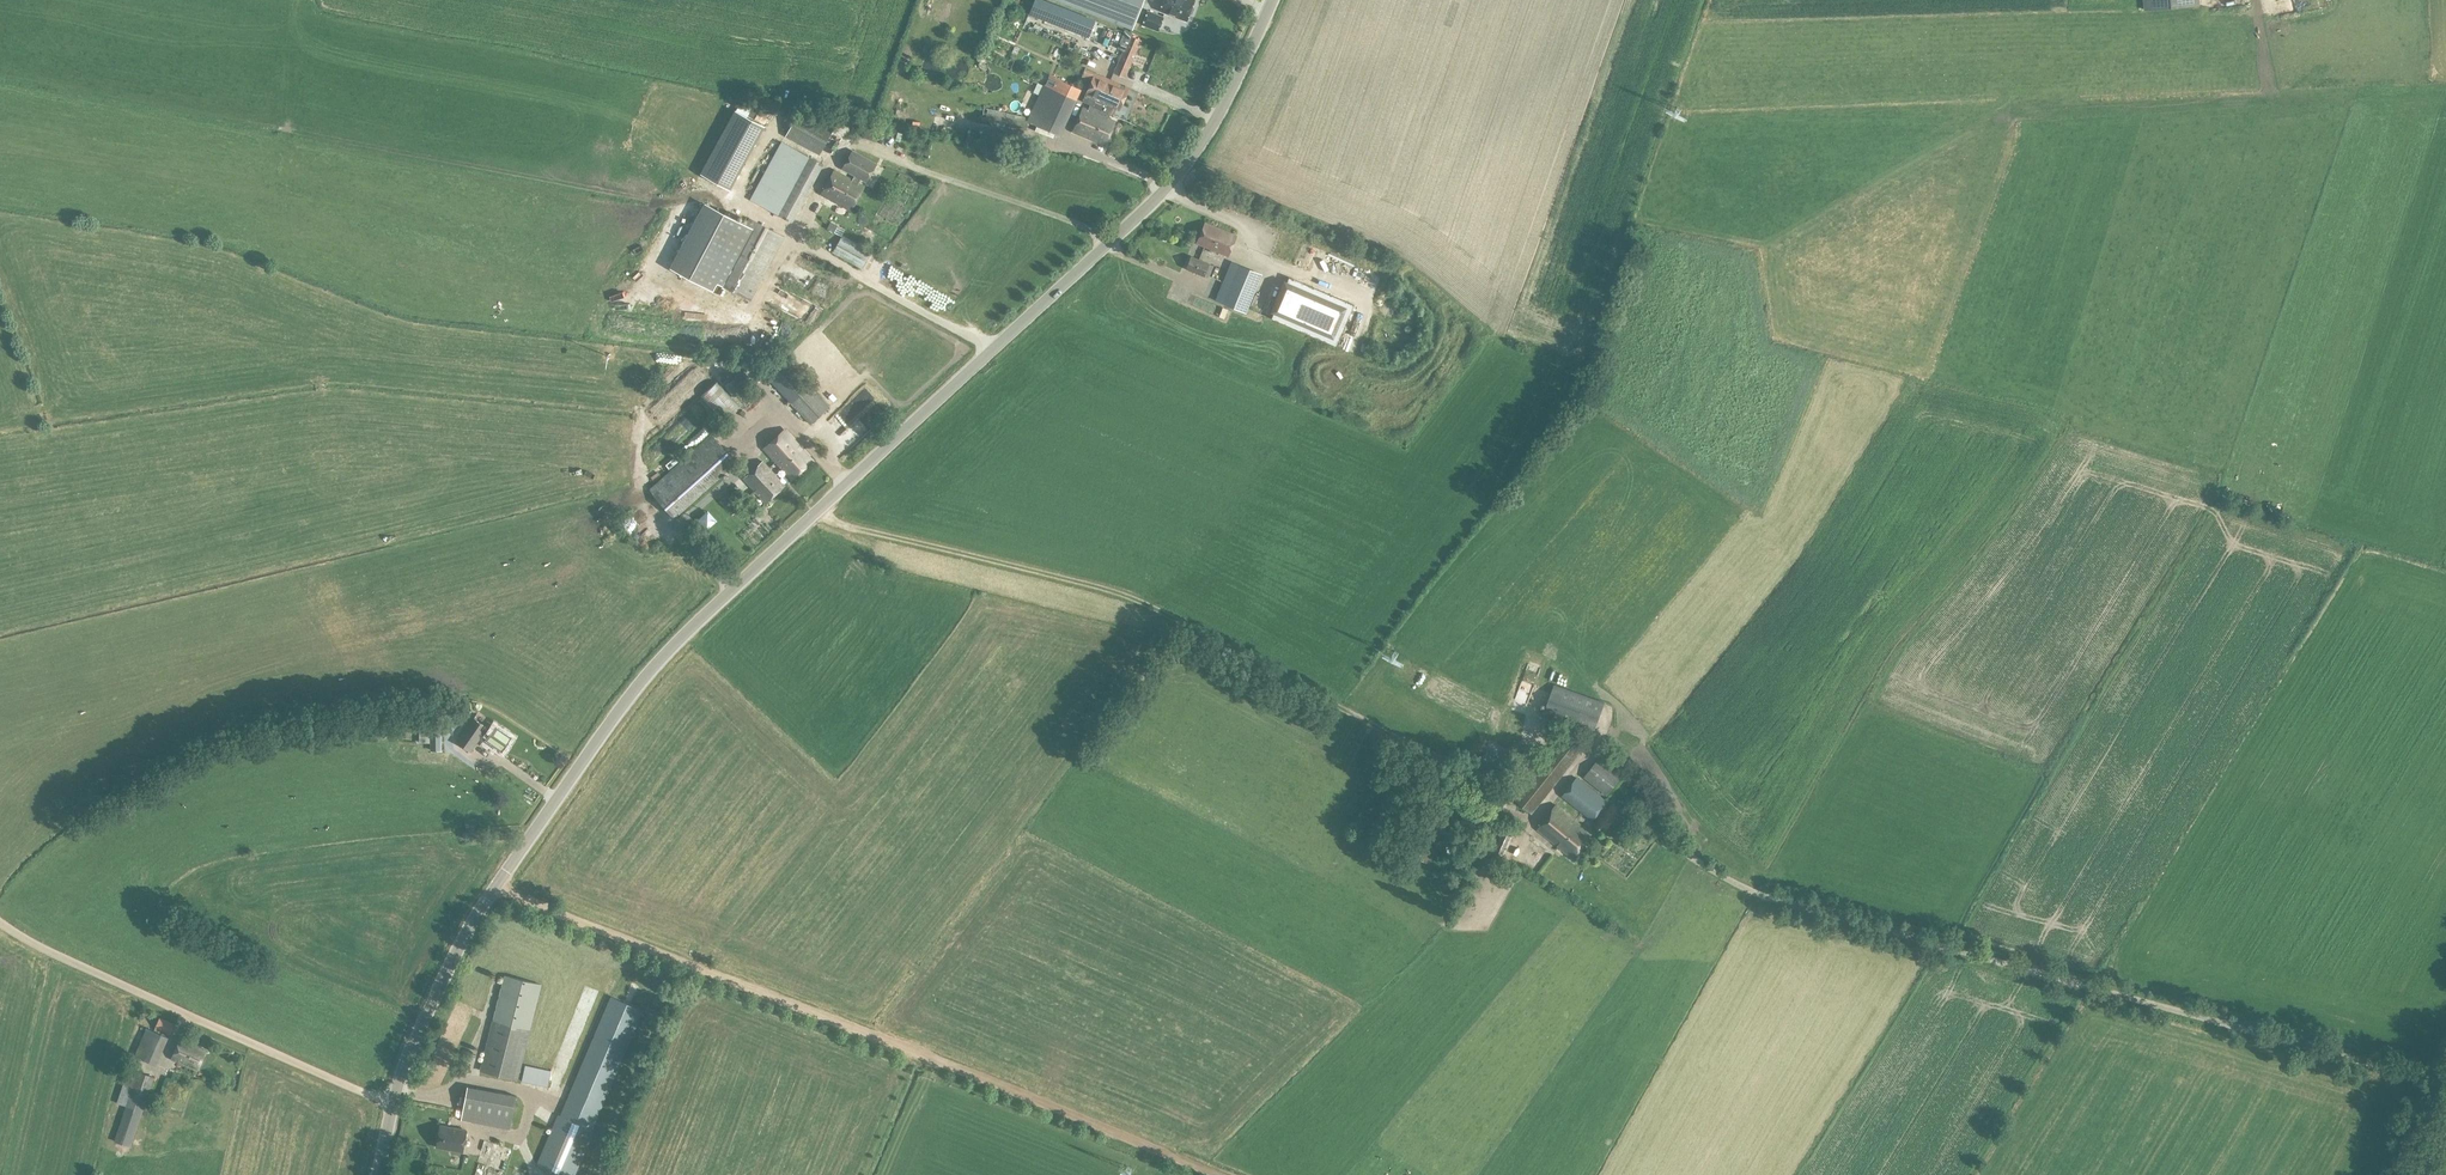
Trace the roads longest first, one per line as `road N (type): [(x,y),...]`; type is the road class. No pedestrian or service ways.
road 1 (unclassified): [(393,1101),(467,928),(657,653),(1183,173),(1274,0)]
road 2 (track): [(810,509),(841,525),(1131,598),(1448,759),(1487,760),(1540,736)]
road 3 (track): [(493,886),(1217,1174)]
road 4 (unclassified): [(0,921),(160,1003),(393,1101)]

